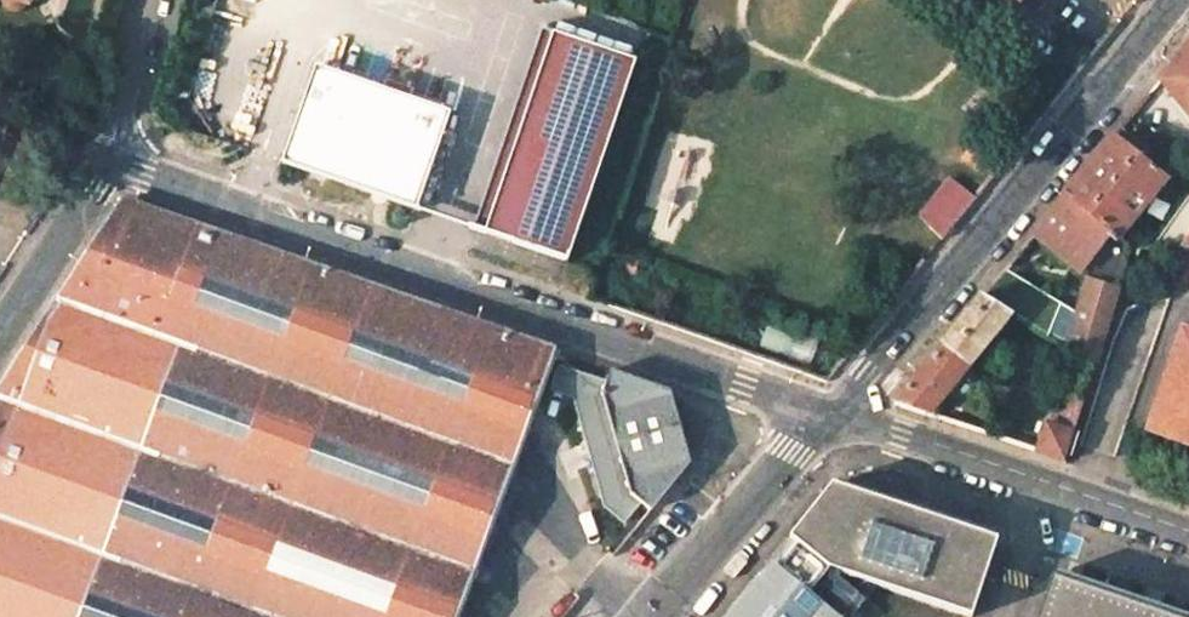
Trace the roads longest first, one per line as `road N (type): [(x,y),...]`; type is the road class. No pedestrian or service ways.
road 1 (residential): [(105,168),(840,415)]
road 2 (tertiary): [(840,415),(879,380),(1181,0)]
road 3 (residential): [(840,415),(1188,535)]
road 4 (tertiary): [(658,616),(796,454),(840,415)]
road 5 (residential): [(0,335),(105,168)]
road 6 (residential): [(105,168),(152,0)]

